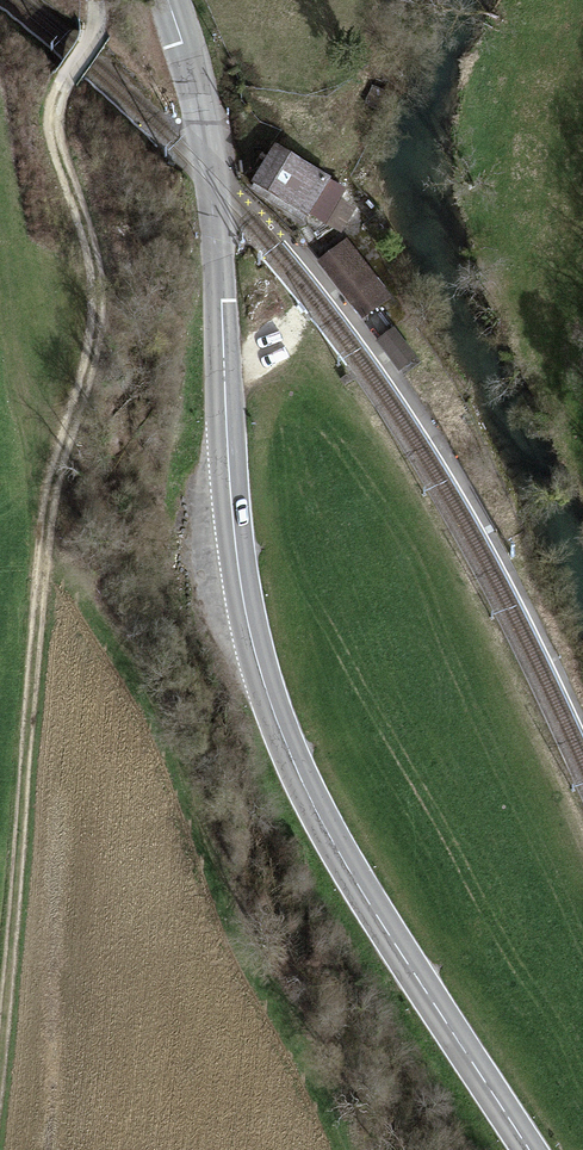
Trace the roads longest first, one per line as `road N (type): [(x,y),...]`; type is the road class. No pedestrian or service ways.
road 1 (primary): [(528,1149),(320,820),(273,713),(241,590),(214,181),(167,0)]
road 2 (track): [(0,1016),(49,507),(98,309),(86,229),(52,116),(95,32)]

